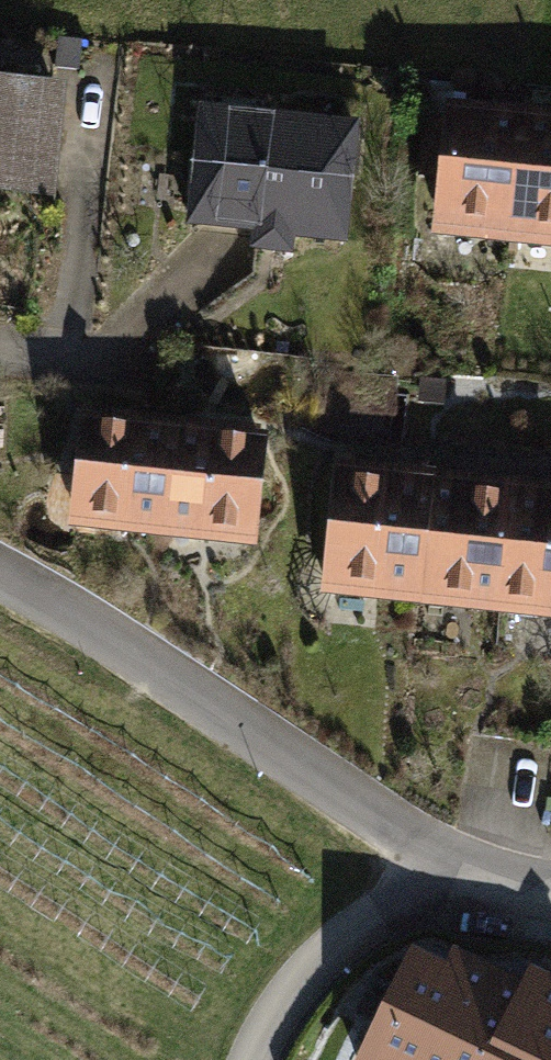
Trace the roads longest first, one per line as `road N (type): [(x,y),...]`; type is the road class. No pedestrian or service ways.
road 1 (residential): [(0,572),(285,739),(441,853)]
road 2 (residential): [(259,1059),(333,944),(441,853)]

